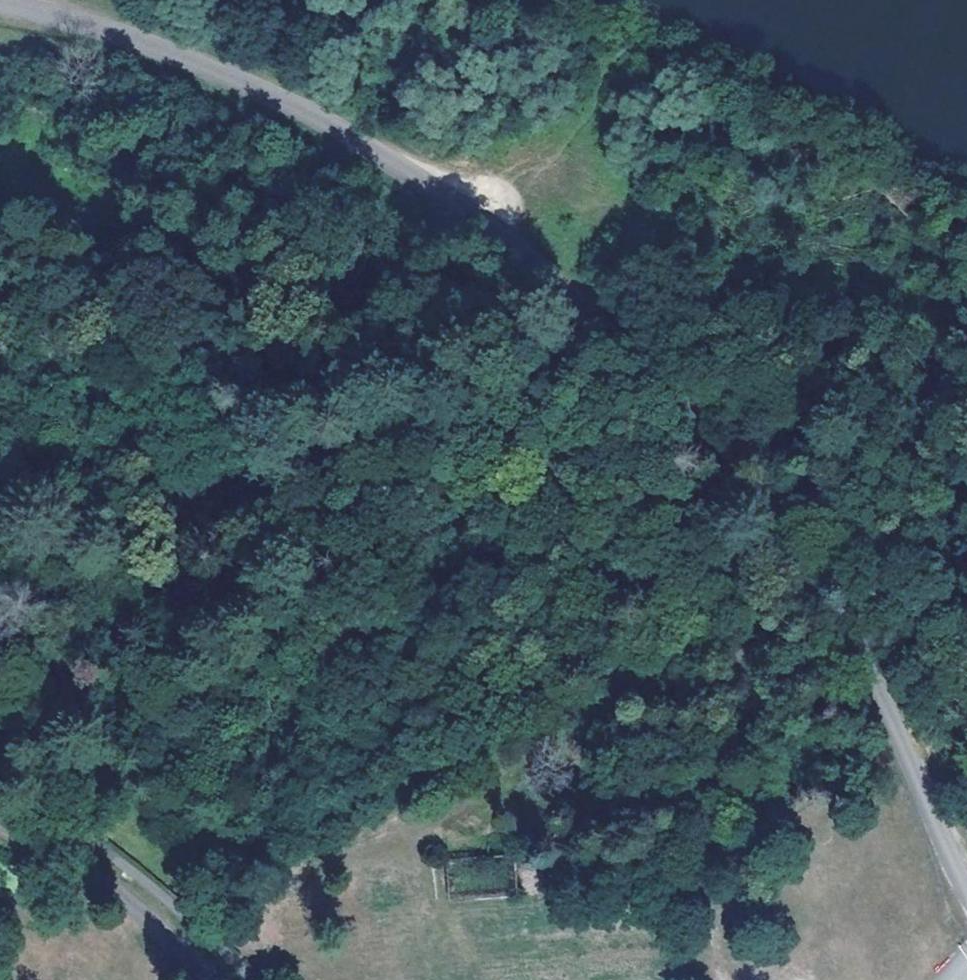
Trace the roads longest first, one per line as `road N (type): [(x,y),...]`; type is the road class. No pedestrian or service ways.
road 1 (unclassified): [(0,4),(118,34),(349,133),(515,233),(577,285),(759,484),(828,583),(879,674),(966,884)]

